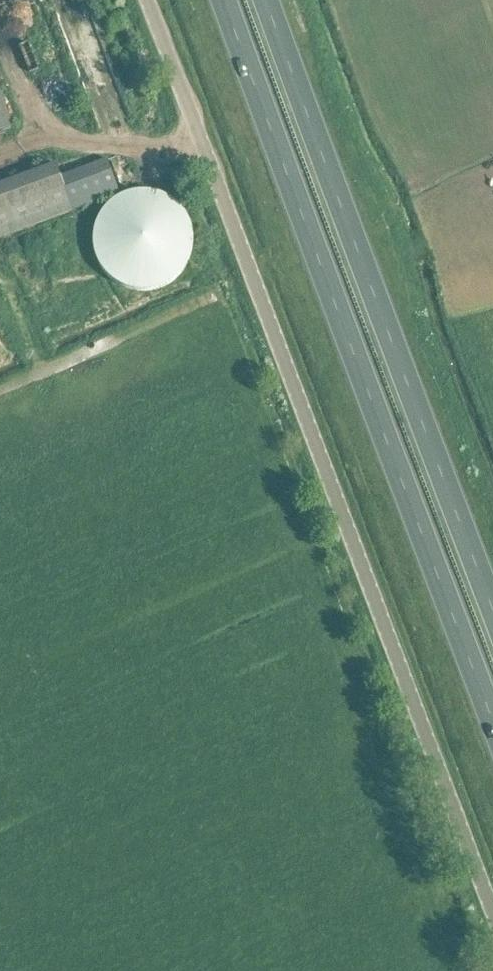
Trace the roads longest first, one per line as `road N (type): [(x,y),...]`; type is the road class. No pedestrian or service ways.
road 1 (unclassified): [(492,912),(149,0)]
road 2 (trunk): [(225,0),(492,722)]
road 3 (trunk): [(492,605),(268,0)]

